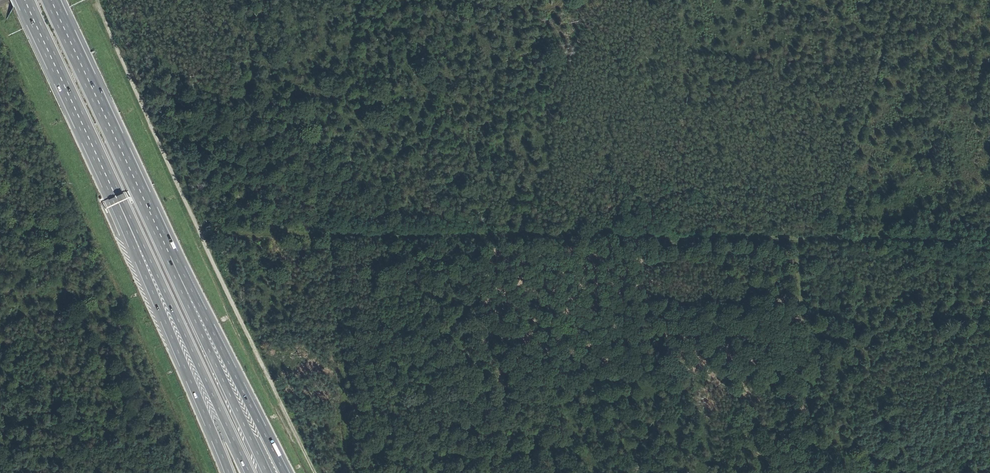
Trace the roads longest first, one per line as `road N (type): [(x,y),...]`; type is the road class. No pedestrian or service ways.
road 1 (track): [(352,472),(331,264),(340,237),(989,241)]
road 2 (track): [(312,472),(82,0)]
road 3 (motorway): [(83,125),(250,472)]
road 4 (motorway): [(83,125),(229,472)]
road 5 (motorway): [(284,472),(129,168)]
road 6 (motorway): [(267,472),(129,168)]
road 7 (track): [(834,240),(892,0)]
road 8 (track): [(798,239),(809,472)]
road 9 (motorway): [(129,168),(51,0)]
road 10 (motorway): [(25,0),(83,125)]

